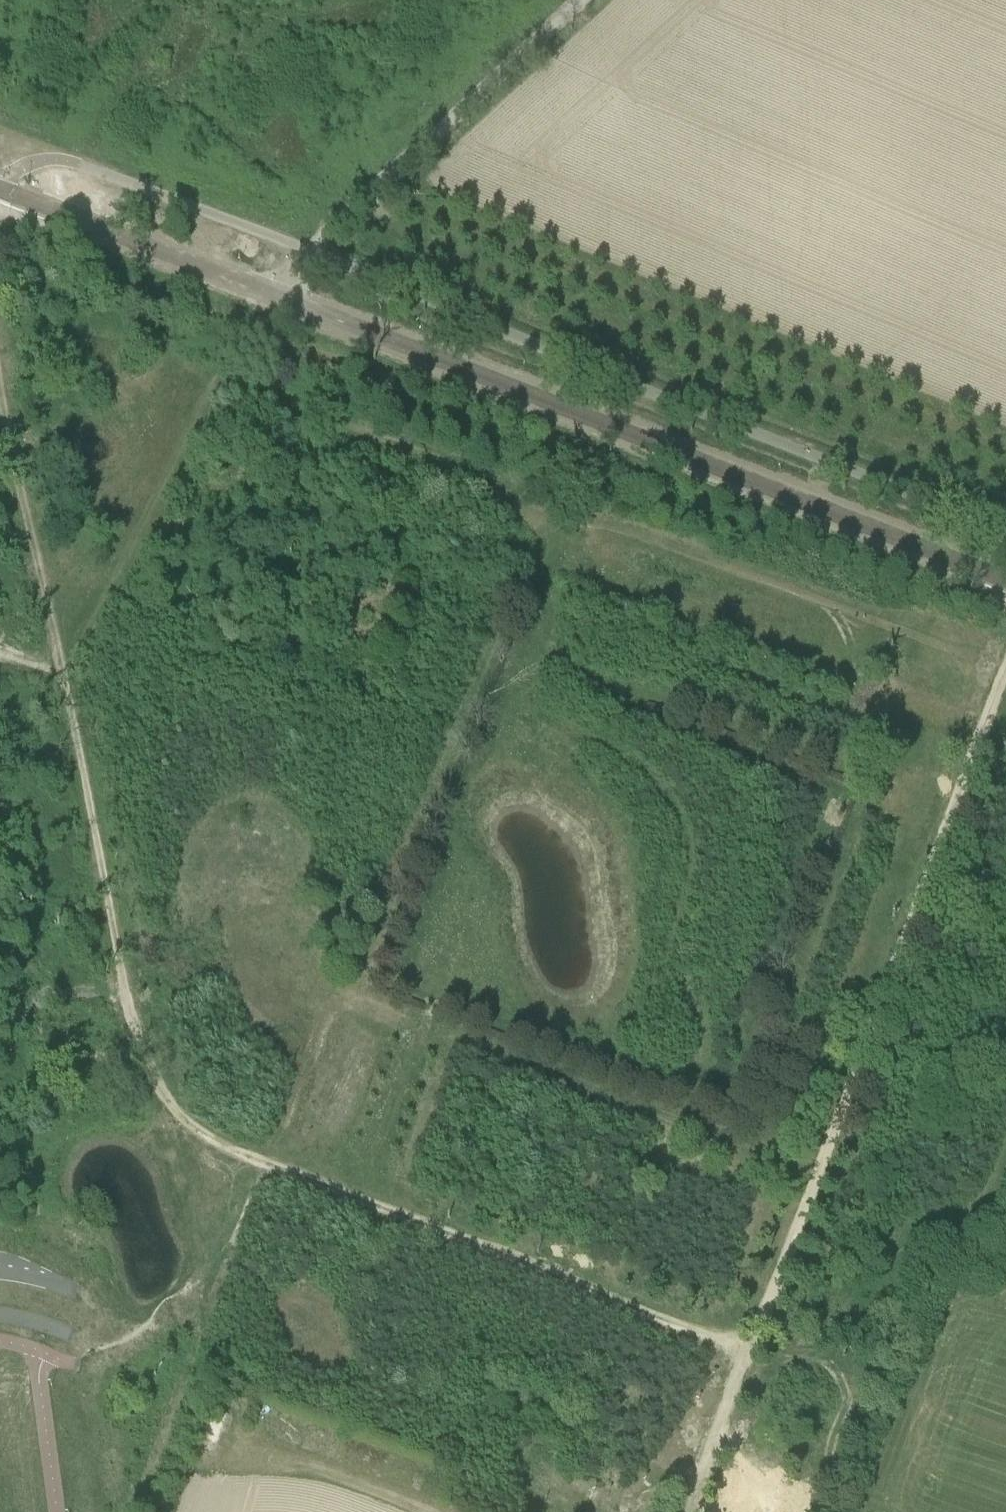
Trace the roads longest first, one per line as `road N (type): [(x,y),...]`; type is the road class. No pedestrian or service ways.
road 1 (track): [(0,405),(133,1025),(161,1094),(186,1122),(263,1165),(746,1350),(1005,659)]
road 2 (unclassified): [(1005,582),(0,190)]
road 3 (track): [(0,343),(69,334),(132,342),(492,480),(555,518),(612,528),(1002,670)]
road 4 (track): [(279,298),(308,252),(584,0)]
road 5 (track): [(63,678),(245,323)]
road 6 (track): [(263,1165),(180,1392),(123,1511)]
road 7 (track): [(746,1350),(688,1511)]

